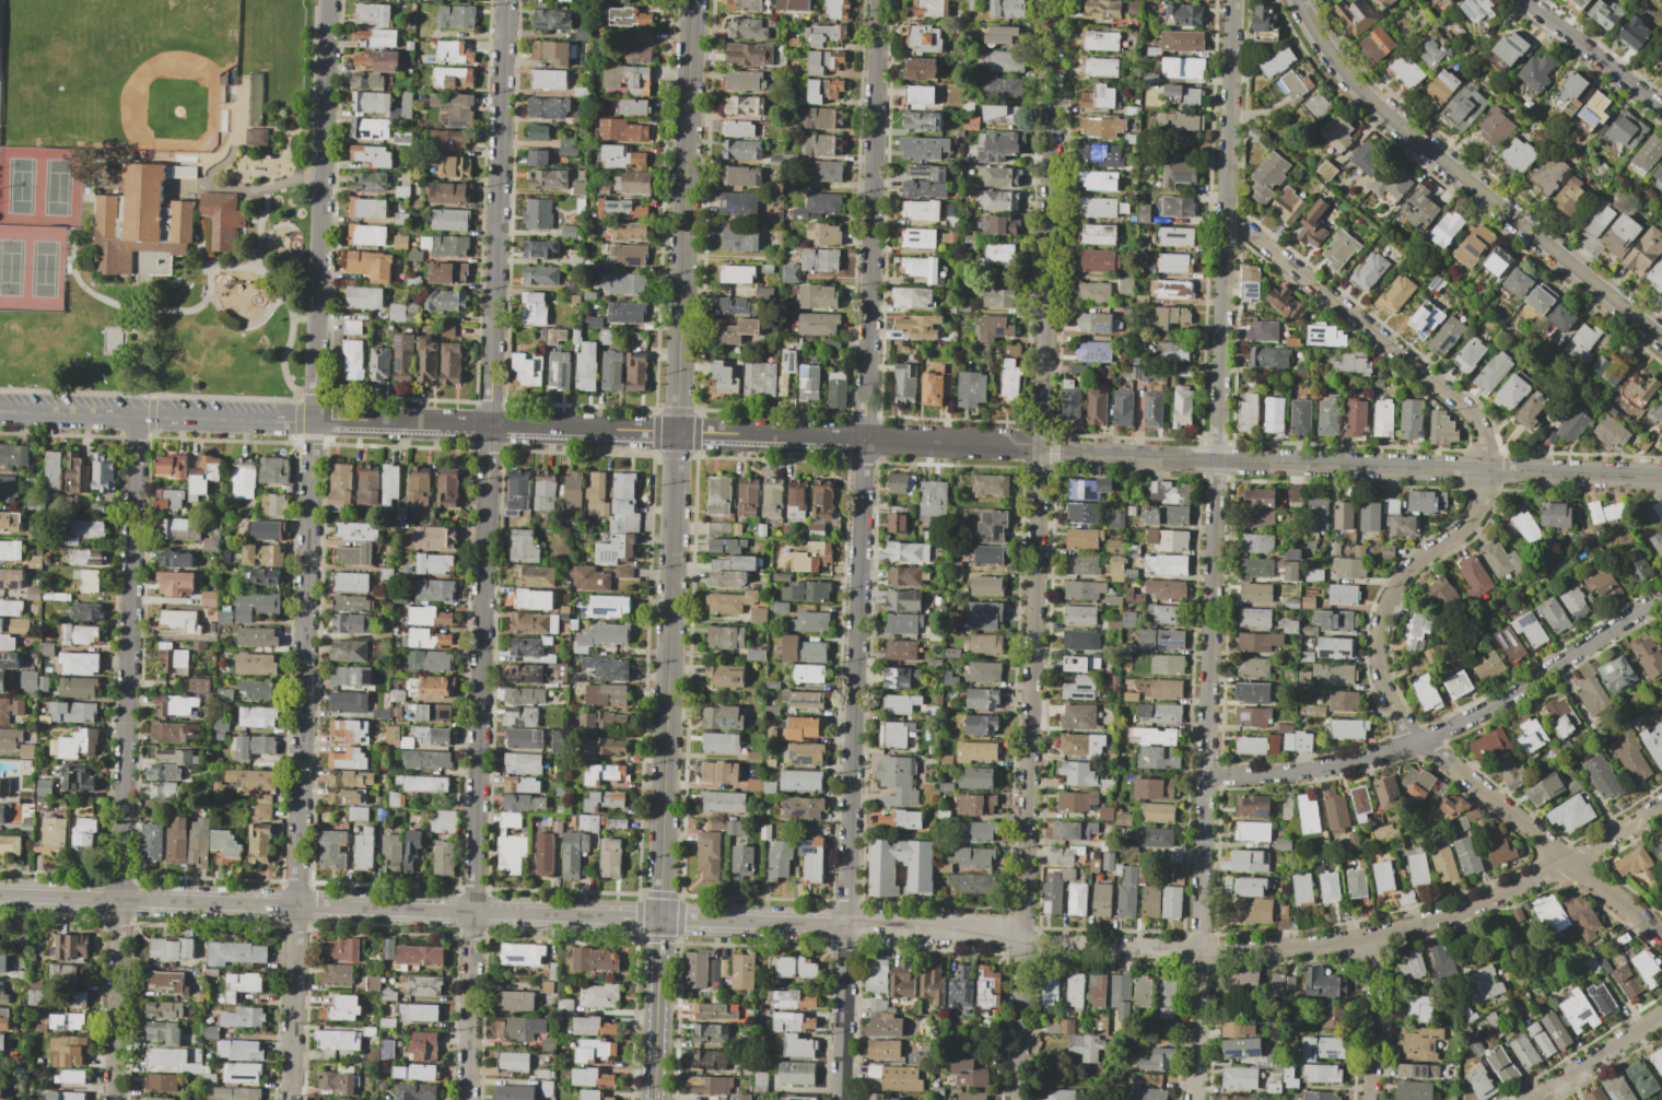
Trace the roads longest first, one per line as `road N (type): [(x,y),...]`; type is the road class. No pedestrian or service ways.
road 1 (residential): [(507,0),(466,1099)]
road 2 (tertiary): [(693,0),(652,1099)]
road 3 (residential): [(1059,0),(1018,1099)]
road 4 (residential): [(1233,0),(1194,1099)]
road 5 (residential): [(878,0),(840,1099)]
road 6 (residential): [(1224,213),(1478,424),(1486,448),(1482,501),(1386,600),(1380,672),(1396,715),(1661,936)]
road 7 (residential): [(0,895),(845,925)]
road 8 (residential): [(938,929),(1007,933),(1043,945),(1197,950),(1373,939),(1496,899),(1661,802)]
road 9 (residential): [(953,443),(1053,455),(1661,477)]
road 10 (residential): [(137,417),(111,1099)]
road 11 (residential): [(313,421),(291,1099)]
road 12 (residential): [(313,421),(863,440)]
road 13 (residential): [(1661,596),(1433,735),(1290,772),(1204,775)]
road 14 (tertiary): [(1299,0),(1346,79),(1661,337)]
road 15 (residential): [(0,412),(313,421)]
road 16 (residential): [(320,175),(313,421)]
road 17 (residential): [(326,1),(320,175)]
road 18 (residential): [(1529,0),(1661,109)]
road 19 (residential): [(1373,939),(1372,1099)]
road 20 (residential): [(1530,1099),(1661,1014)]

